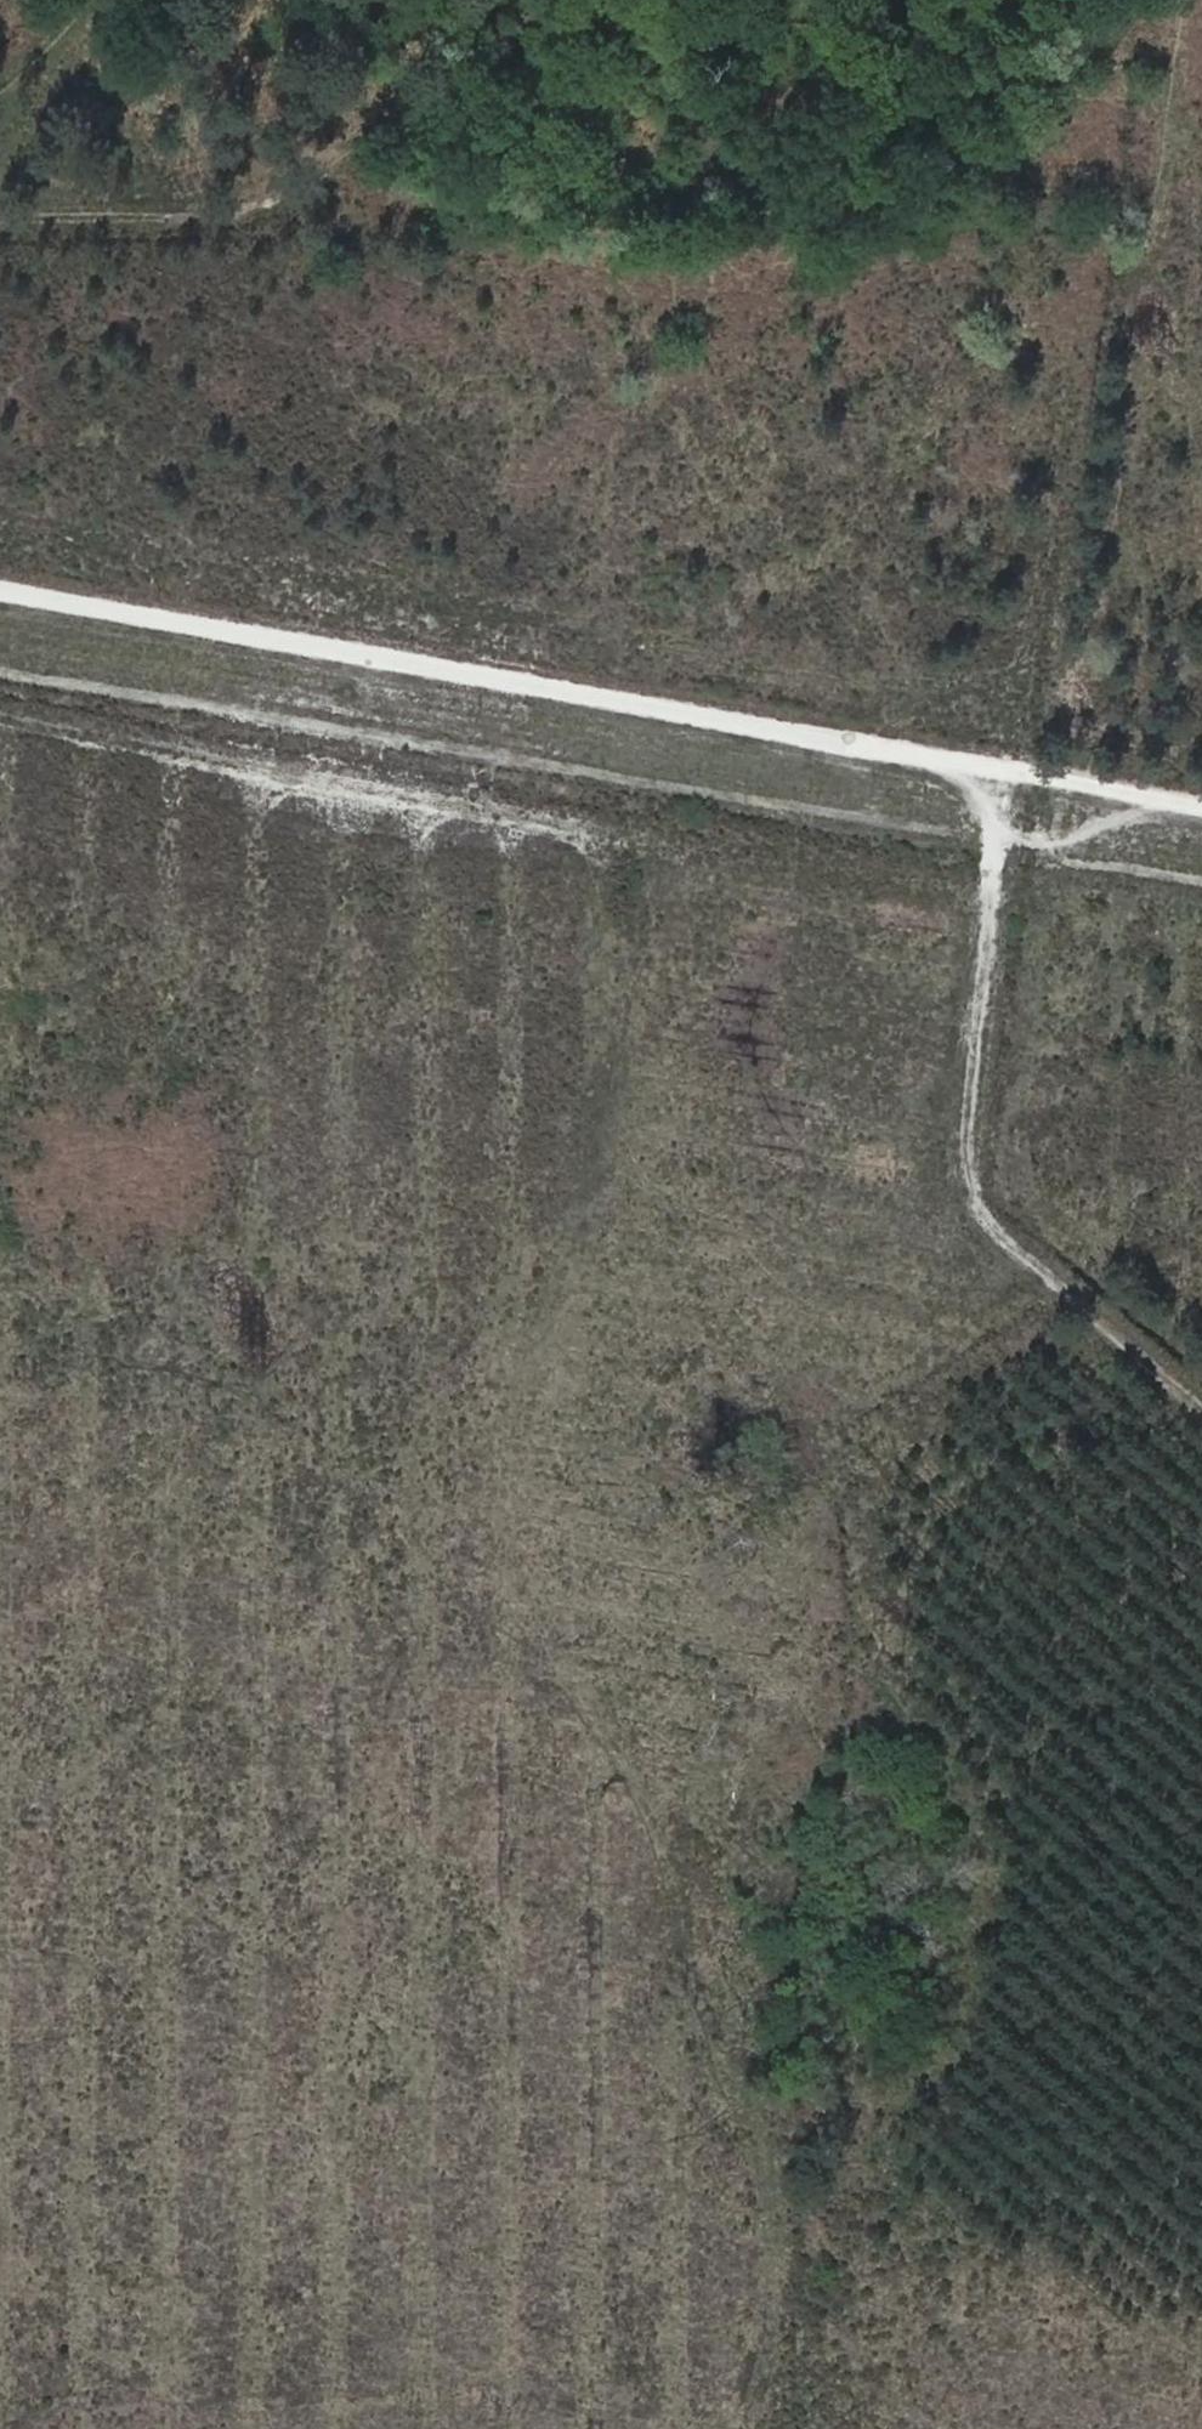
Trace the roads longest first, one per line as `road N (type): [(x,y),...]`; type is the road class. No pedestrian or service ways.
road 1 (track): [(1201,818),(0,596)]
road 2 (track): [(1007,782),(970,1193),(1201,1396)]

